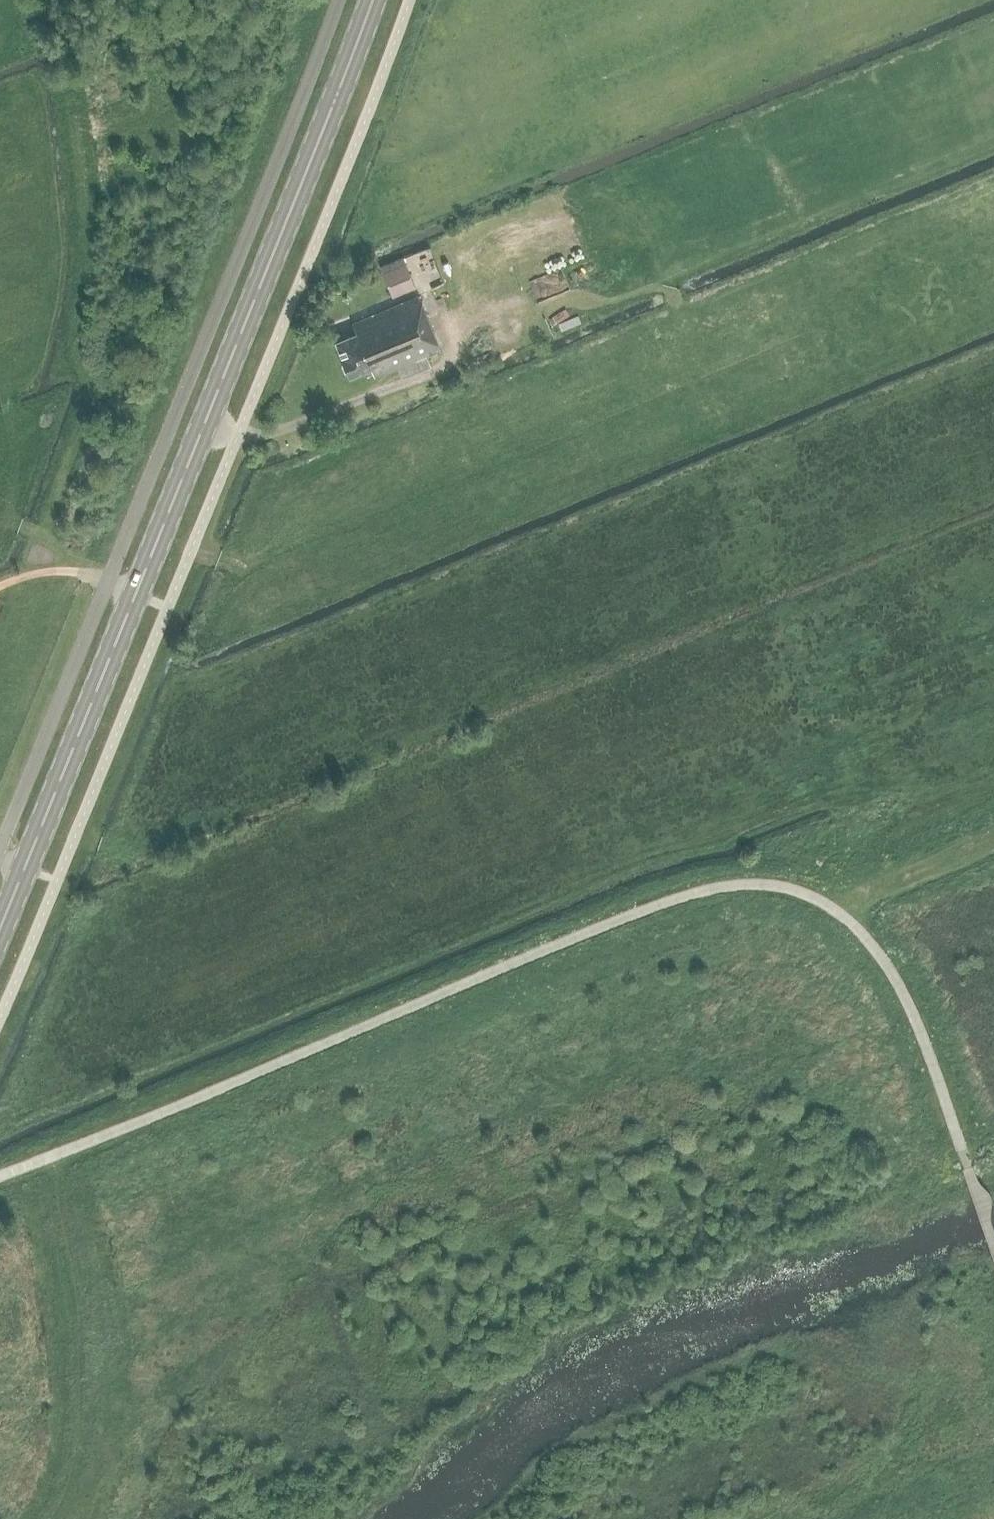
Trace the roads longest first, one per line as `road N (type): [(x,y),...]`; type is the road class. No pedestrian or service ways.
road 1 (primary): [(0,924),(372,0)]

